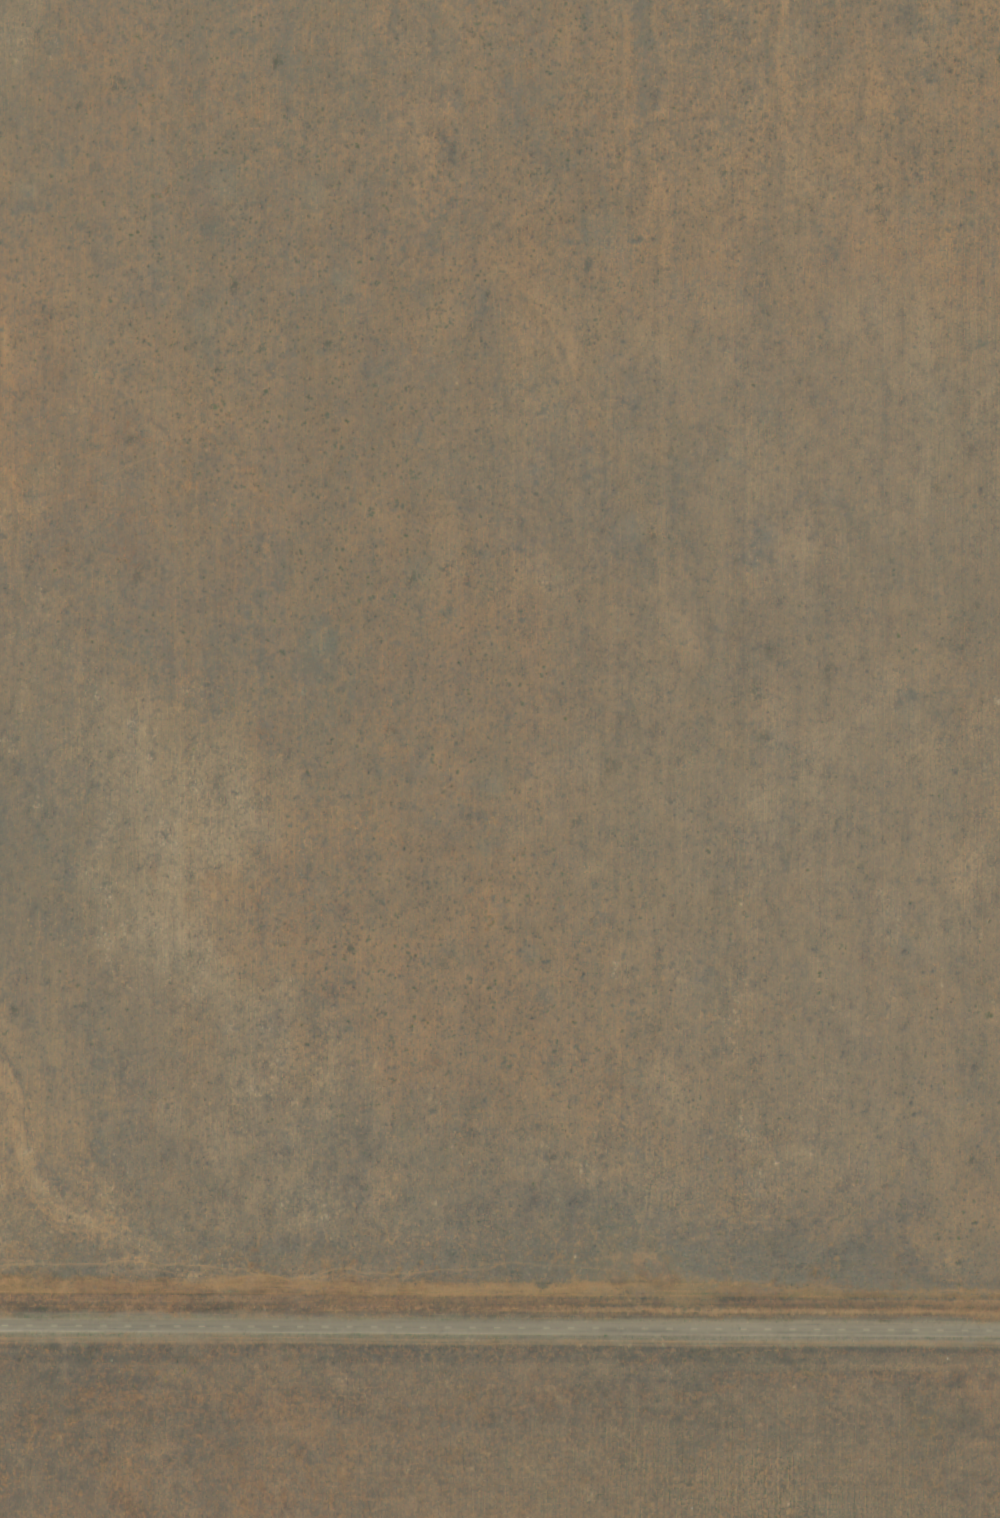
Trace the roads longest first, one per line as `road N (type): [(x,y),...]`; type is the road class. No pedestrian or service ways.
road 1 (secondary): [(0,1328),(999,1334)]

